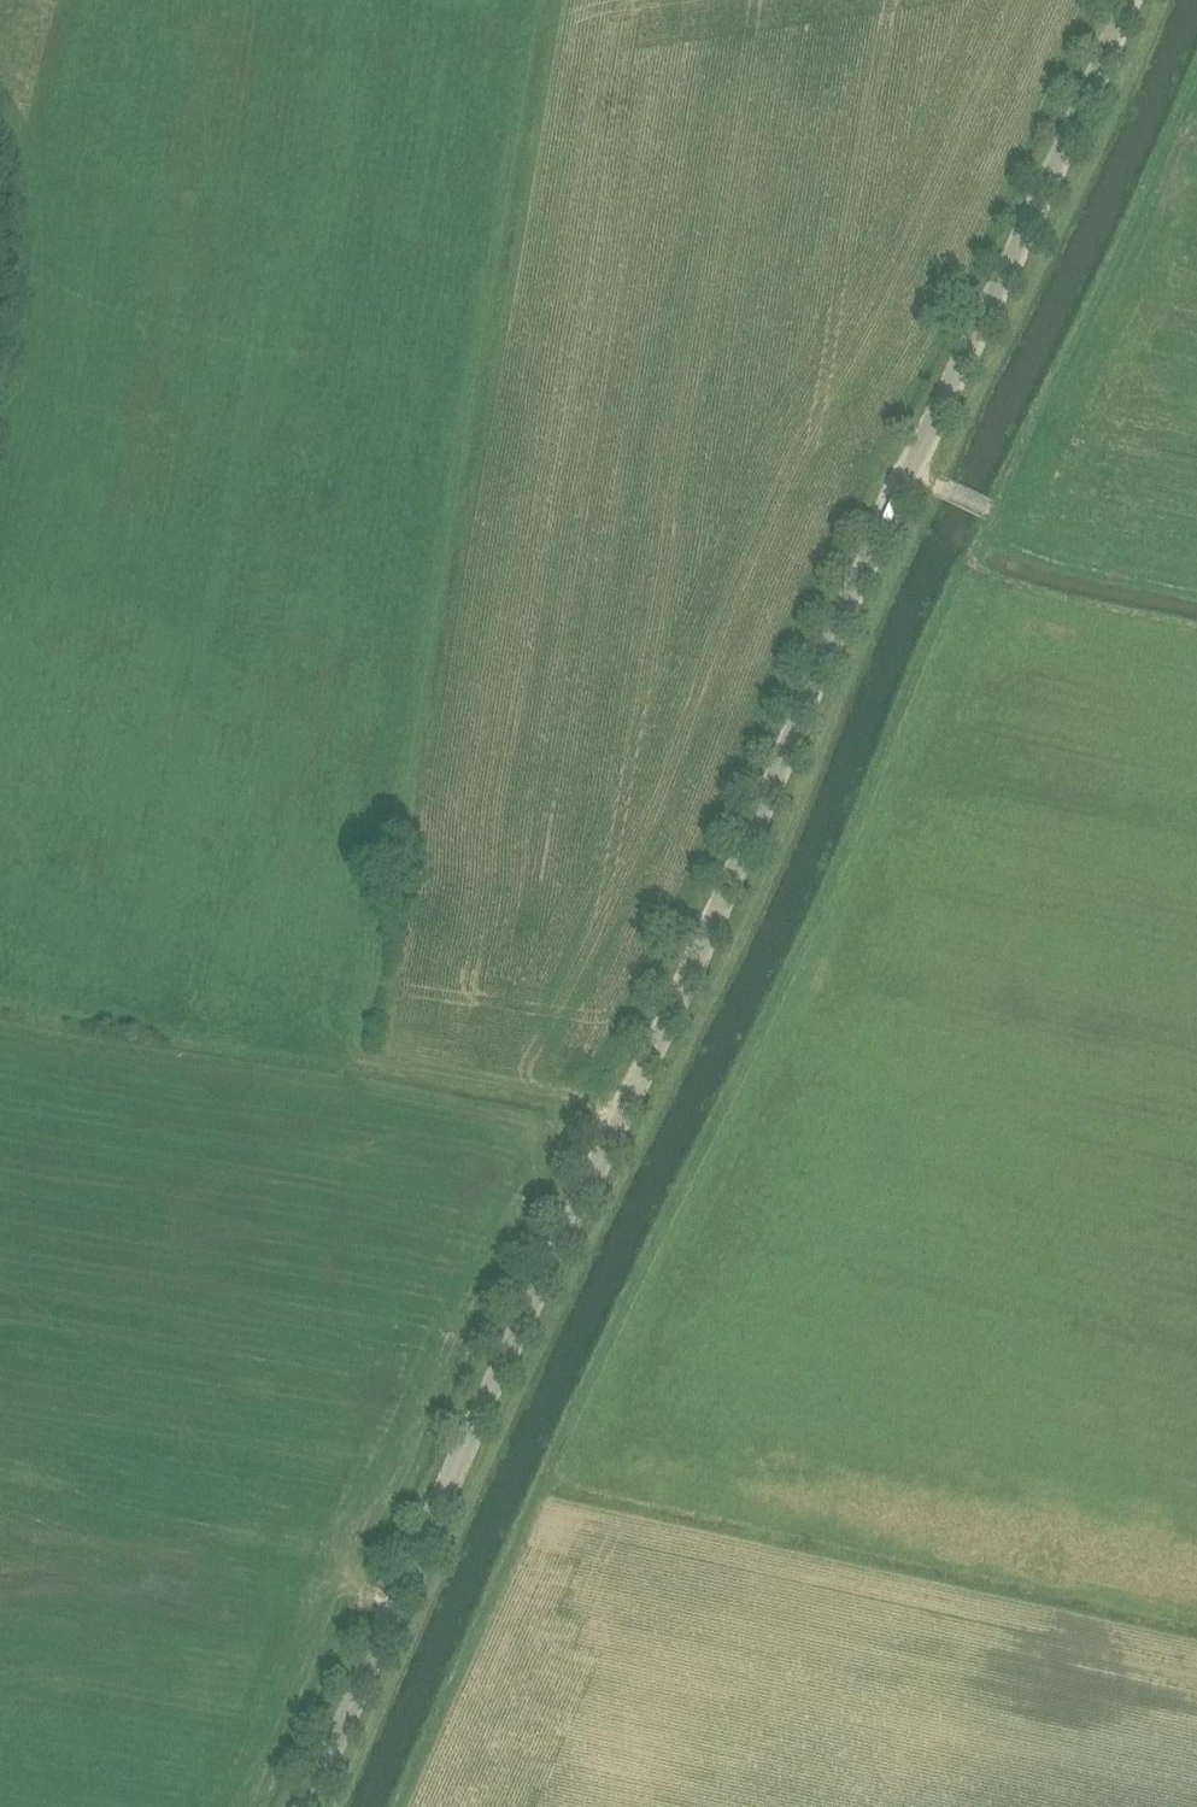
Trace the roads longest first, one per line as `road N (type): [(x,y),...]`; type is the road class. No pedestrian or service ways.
road 1 (tertiary): [(305,1806),(1140,0)]

